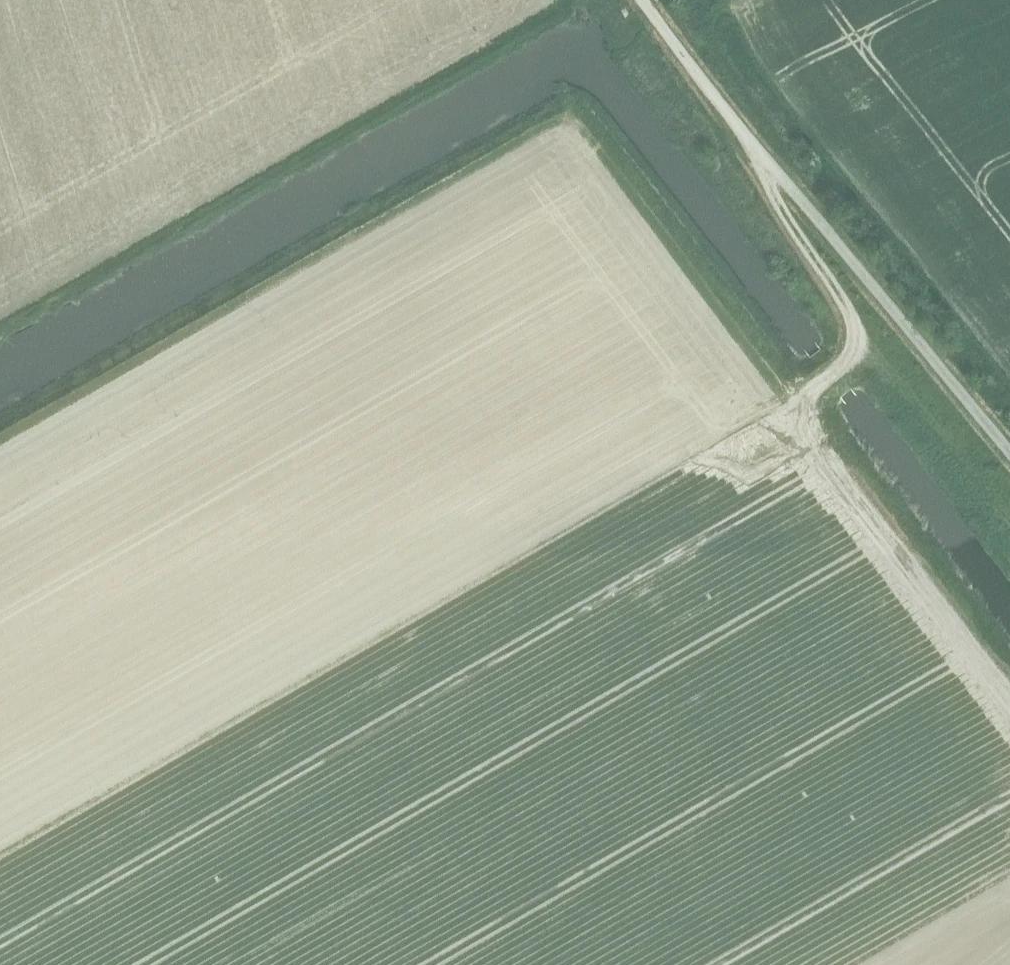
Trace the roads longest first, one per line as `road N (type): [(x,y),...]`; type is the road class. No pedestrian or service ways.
road 1 (unclassified): [(1009,453),(643,0)]

